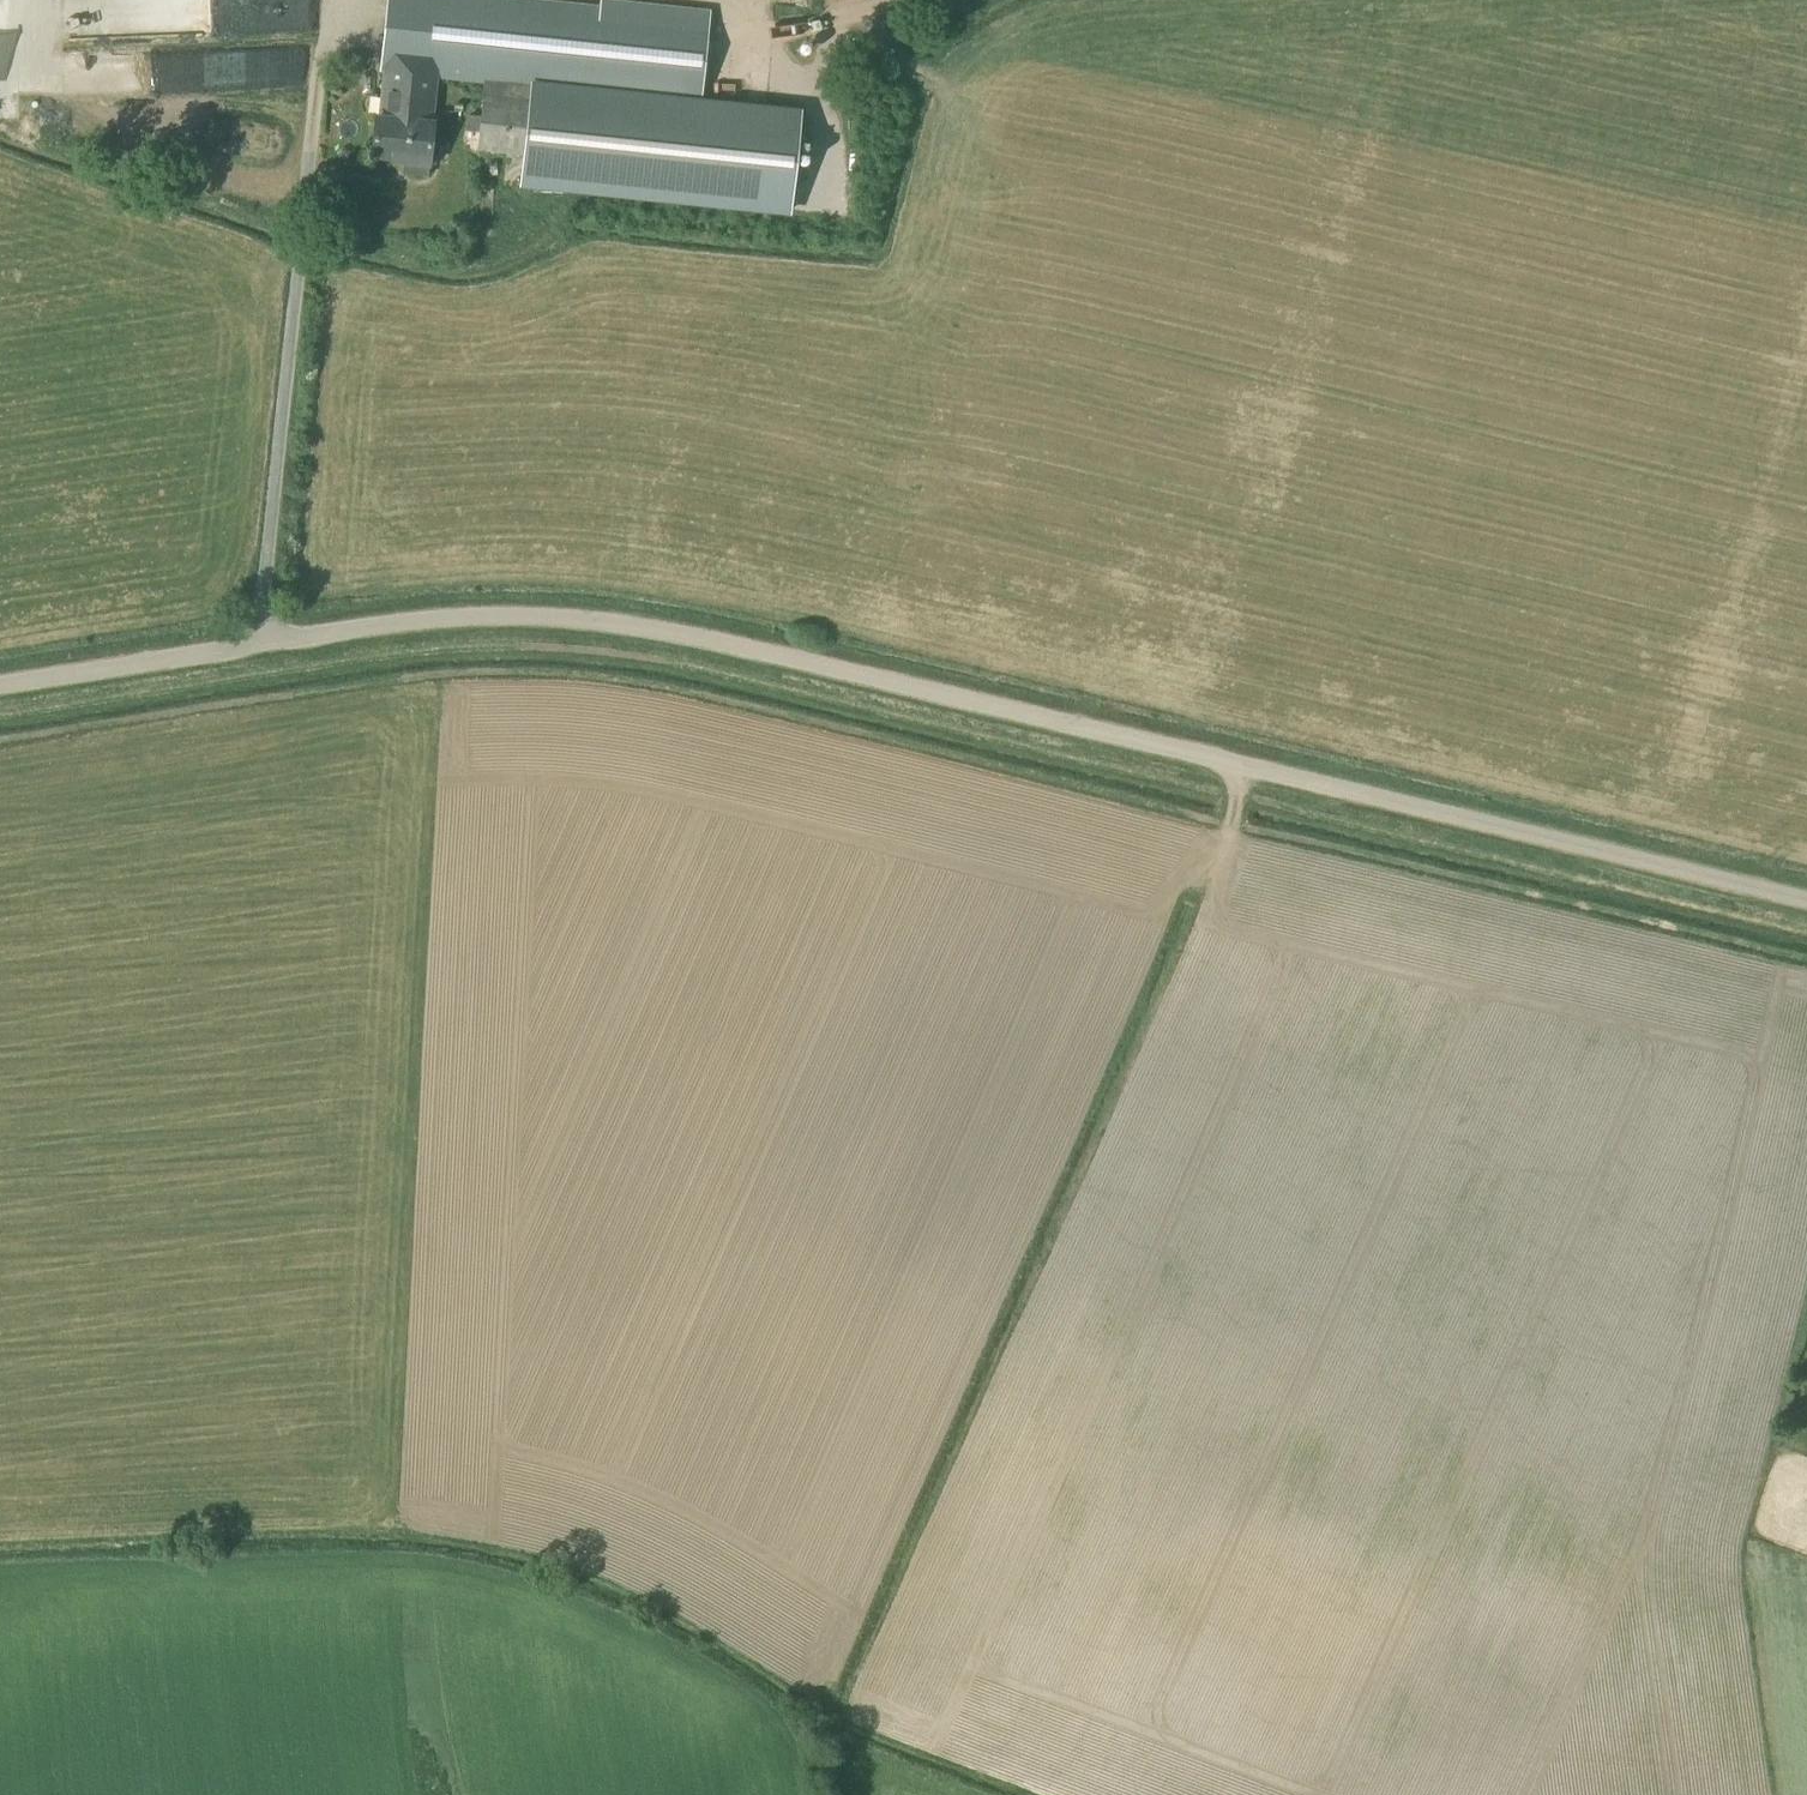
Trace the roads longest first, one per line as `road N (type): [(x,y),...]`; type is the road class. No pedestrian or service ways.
road 1 (unclassified): [(1806,902),(647,628),(539,616),(410,621),(0,685)]
road 2 (track): [(782,61),(895,0)]

